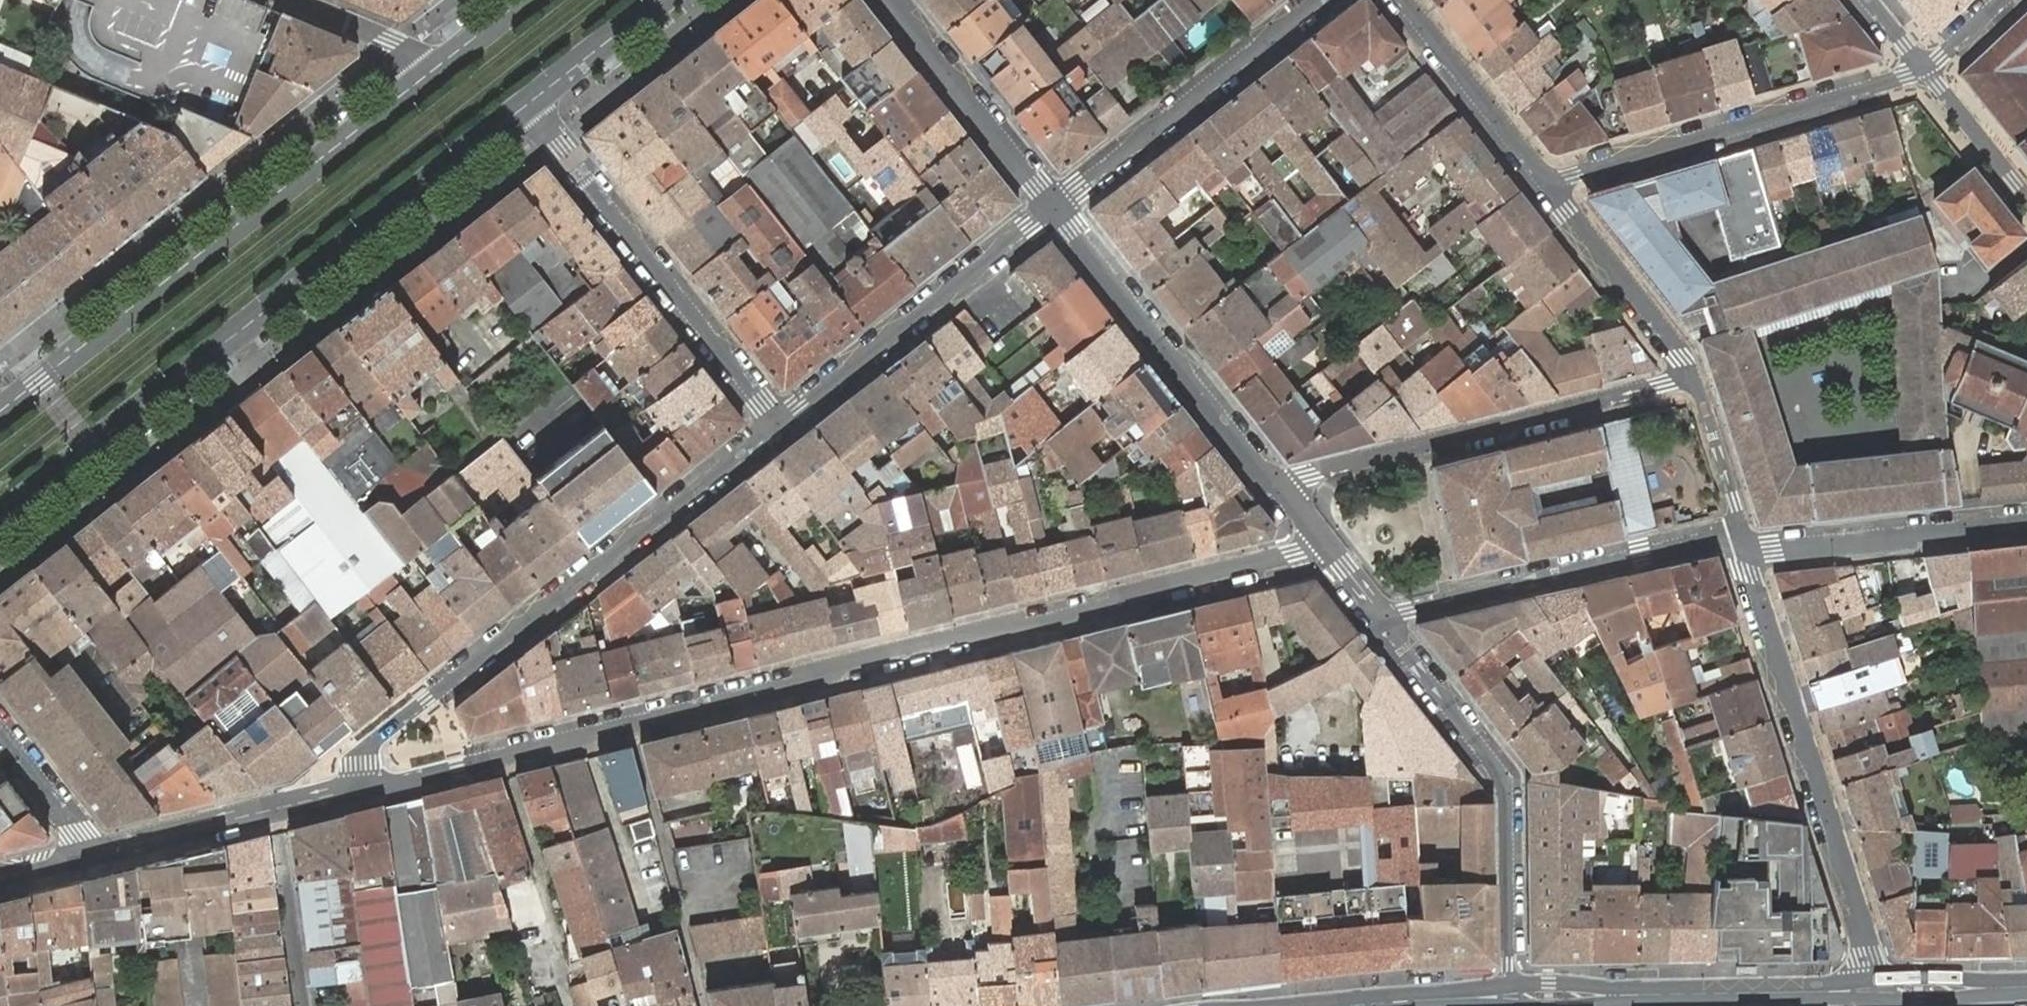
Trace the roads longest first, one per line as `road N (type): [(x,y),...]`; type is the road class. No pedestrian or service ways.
road 1 (residential): [(295,803),(1318,545)]
road 2 (tertiary): [(0,519),(526,106)]
road 3 (residential): [(778,423),(295,803)]
road 4 (tertiary): [(426,76),(0,412)]
road 5 (residential): [(1871,990),(1870,956),(1747,556)]
road 6 (residential): [(1691,375),(1294,475),(1274,490)]
road 7 (residential): [(1509,997),(1506,782),(1385,625)]
road 8 (residential): [(526,106),(778,423)]
road 9 (residential): [(1924,68),(1551,189)]
road 10 (residential): [(1385,625),(1401,612),(1742,534)]
road 11 (secondary): [(1509,997),(1871,990)]
road 12 (residential): [(1274,490),(1053,208)]
road 13 (residential): [(1053,208),(778,423)]
road 14 (residential): [(1316,0),(1053,208)]
road 15 (residential): [(1747,556),(2026,526)]
road 16 (residential): [(1053,208),(892,0)]
road 17 (residential): [(1551,189),(1405,0)]
road 18 (residential): [(1691,375),(1672,339),(1551,189)]
road 19 (residential): [(85,856),(295,803)]
road 20 (tertiary): [(526,106),(660,0)]
road 21 (residential): [(1742,534),(1691,375)]
road 22 (residential): [(2026,199),(1924,68)]
road 23 (residential): [(426,76),(389,40),(287,0)]
road 24 (secondary): [(1871,990),(2026,988)]
road 25 (residential): [(85,856),(78,833),(0,735)]
road 26 (secondary): [(1365,1005),(1509,997)]
road 27 (tertiary): [(522,0),(426,76)]

